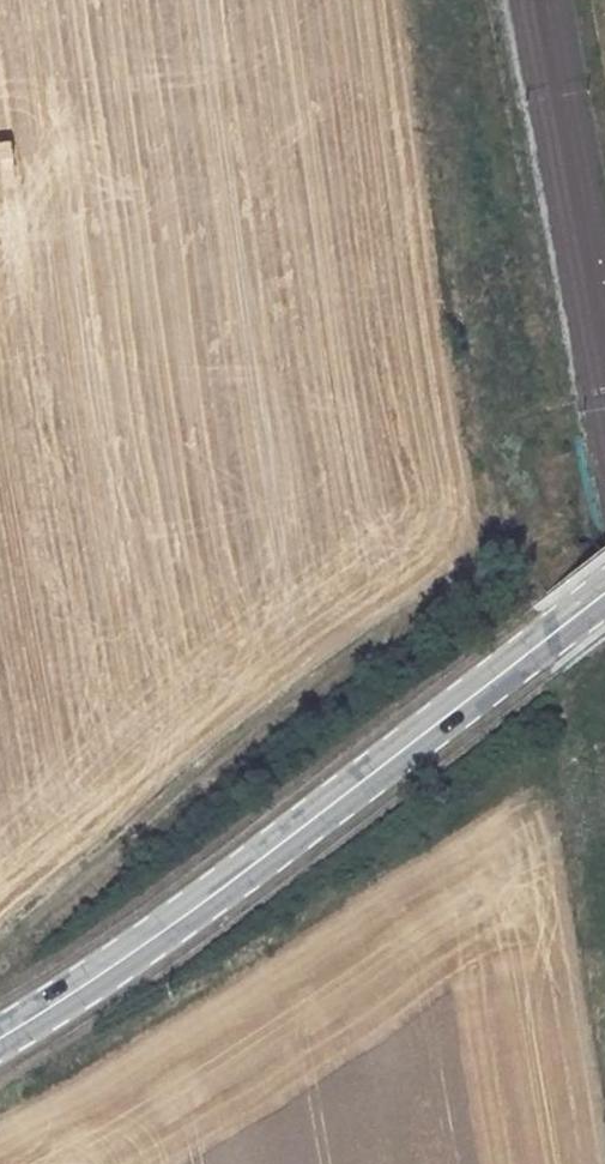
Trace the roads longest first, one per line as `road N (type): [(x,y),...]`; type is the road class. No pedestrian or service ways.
road 1 (secondary): [(604,595),(0,1039)]

